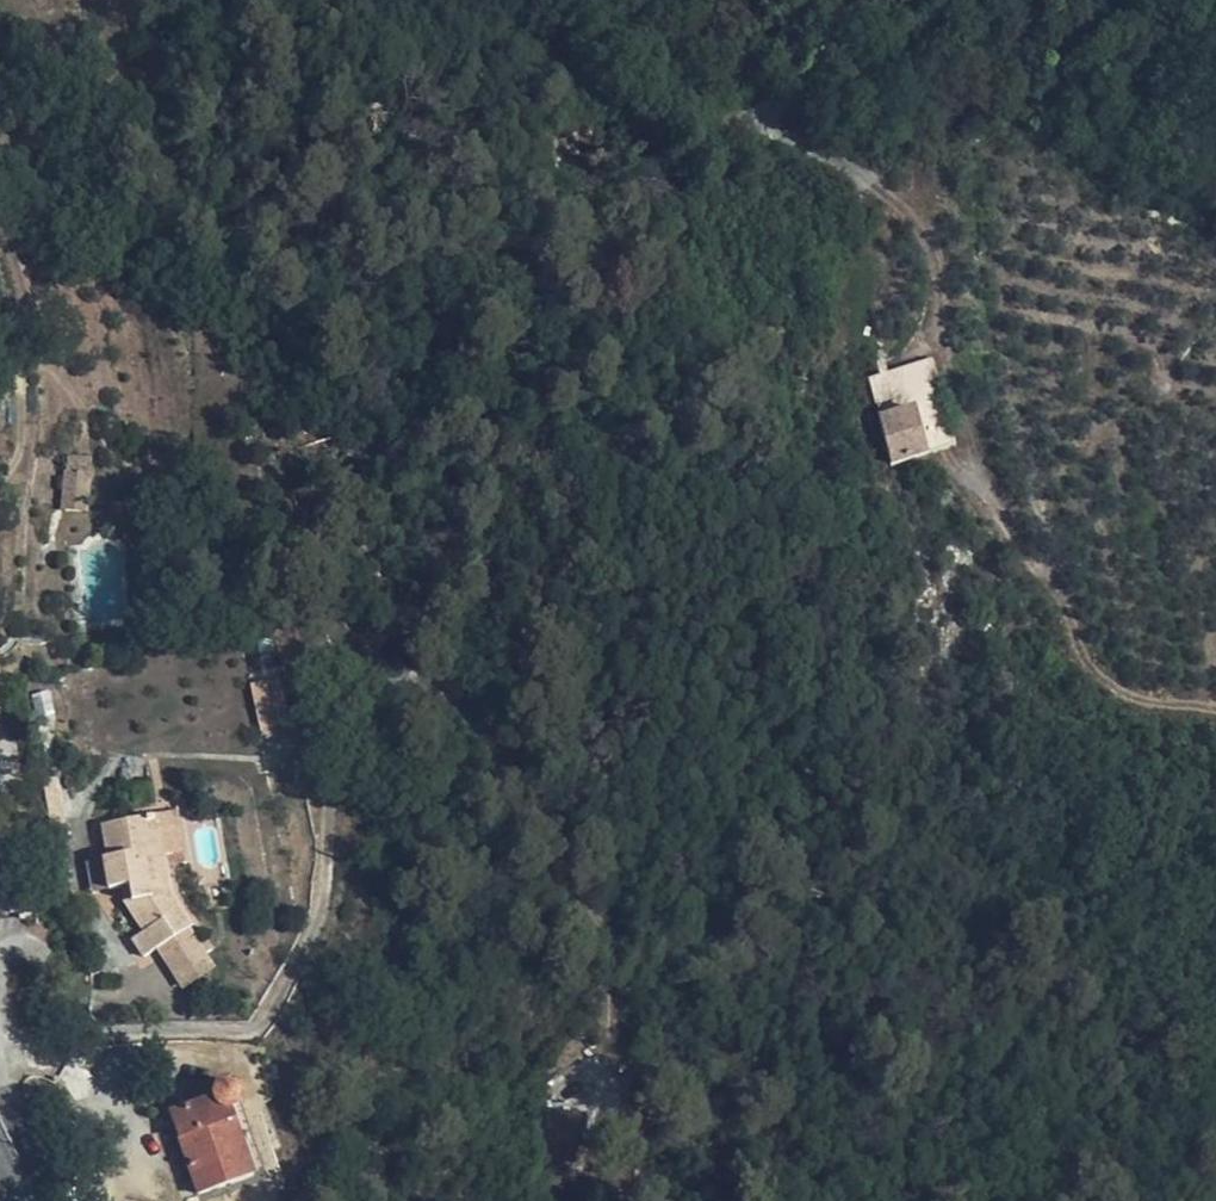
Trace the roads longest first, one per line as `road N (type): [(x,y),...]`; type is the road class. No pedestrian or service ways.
road 1 (residential): [(619,1043),(607,944),(496,729),(453,691),(370,705),(346,766),(307,964),(264,1029),(91,1020),(43,955),(16,950),(6,962),(13,1114),(5,1163)]
road 2 (track): [(1215,713),(1153,701),(1092,657),(1077,625)]

